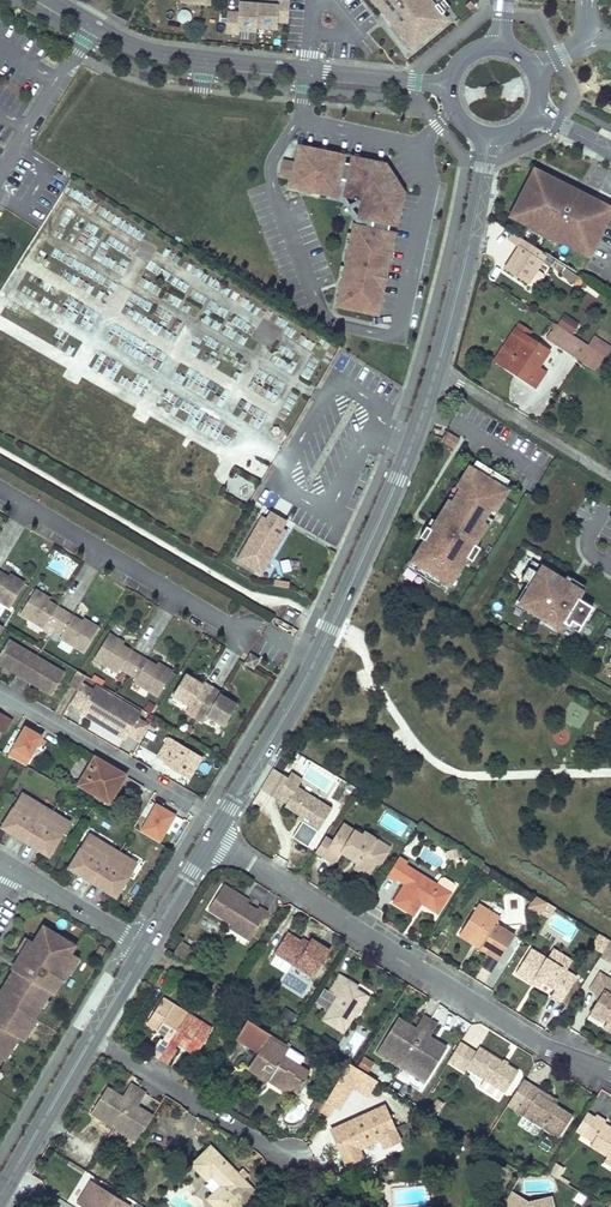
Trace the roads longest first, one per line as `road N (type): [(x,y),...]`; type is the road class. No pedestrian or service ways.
road 1 (tertiary): [(222,821),(316,660),(397,479),(460,280),(486,134)]
road 2 (residential): [(610,1075),(546,1049),(212,837)]
road 3 (tertiary): [(0,1194),(146,944)]
road 4 (residential): [(308,69),(136,46),(53,0)]
road 5 (residential): [(0,690),(222,821)]
road 6 (residential): [(16,867),(146,944)]
road 7 (residential): [(451,84),(308,69)]
road 8 (tertiary): [(146,944),(212,837)]

